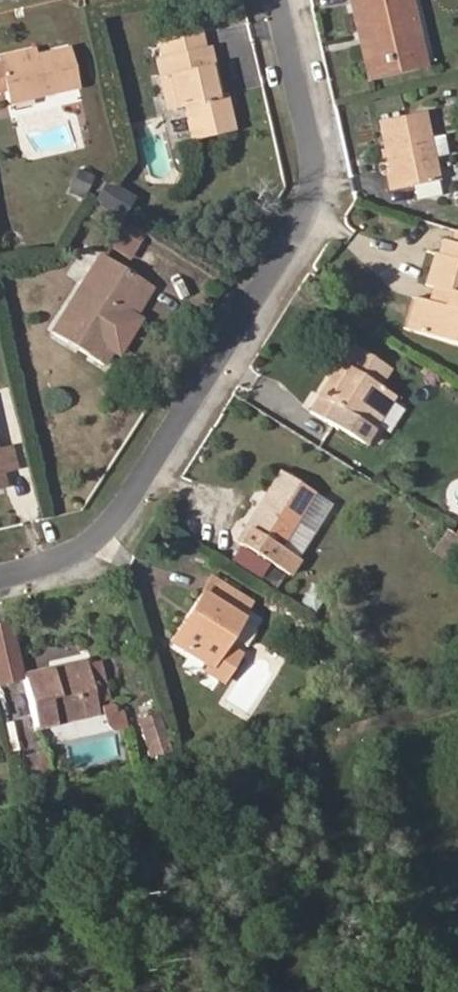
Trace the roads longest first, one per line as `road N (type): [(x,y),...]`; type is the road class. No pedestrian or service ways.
road 1 (residential): [(0,575),(91,545),(136,493),(295,237),(312,193),(313,157),(276,0)]

